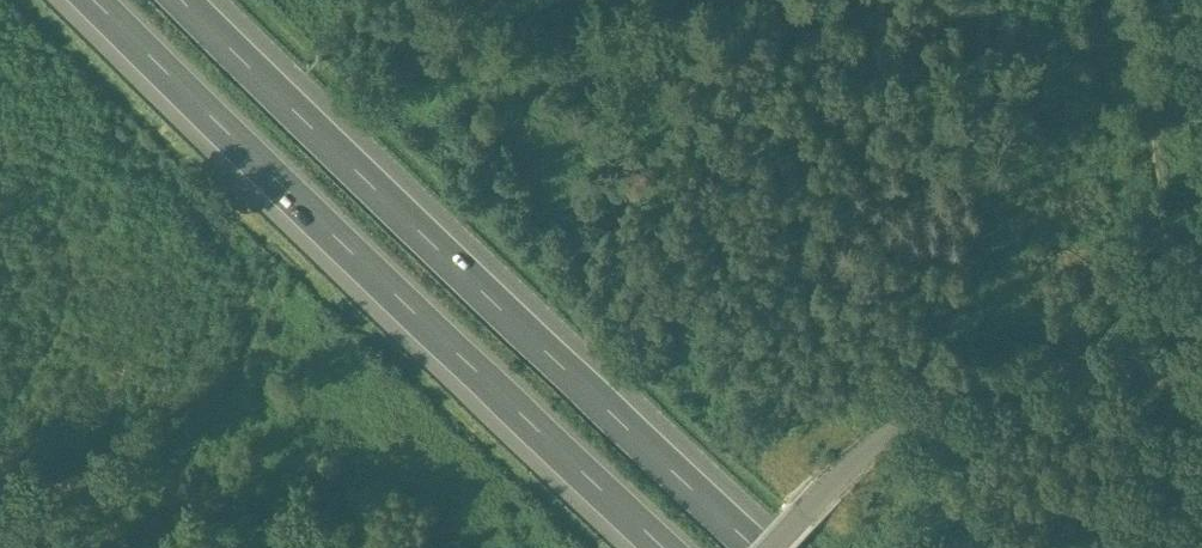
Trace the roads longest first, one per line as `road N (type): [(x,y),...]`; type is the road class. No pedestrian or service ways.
road 1 (motorway): [(756,547),(179,0)]
road 2 (motorway): [(97,0),(257,163),(672,547)]
road 3 (unclassified): [(767,547),(862,452),(941,401),(1040,371),(1140,371),(1201,384)]
road 4 (track): [(1111,30),(1105,53),(1120,222),(1148,262),(1163,268)]

